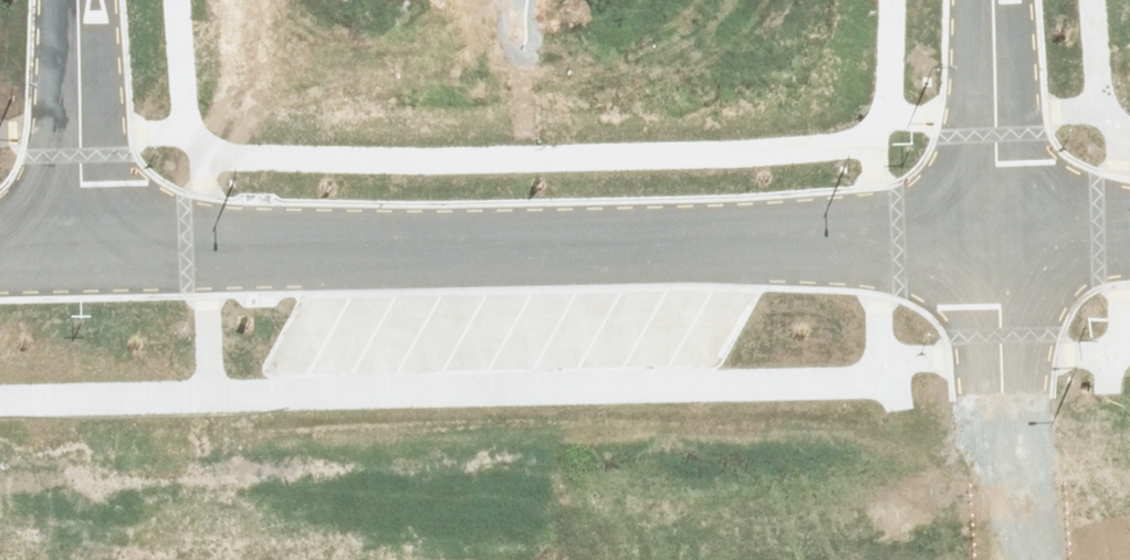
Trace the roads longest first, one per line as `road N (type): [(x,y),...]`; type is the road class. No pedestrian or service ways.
road 1 (residential): [(999,237),(88,254)]
road 2 (unknown): [(997,559),(999,237)]
road 3 (unknown): [(79,559),(88,254)]
road 4 (residential): [(88,254),(83,0)]
road 5 (residential): [(999,237),(993,0)]
road 6 (residential): [(1129,235),(999,237)]

